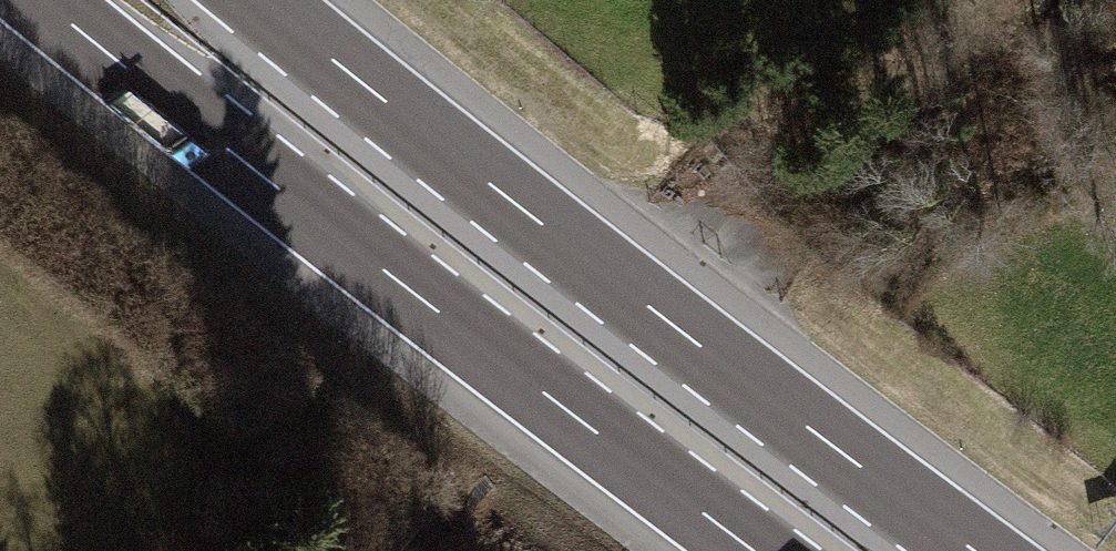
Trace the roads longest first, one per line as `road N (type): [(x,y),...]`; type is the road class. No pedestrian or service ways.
road 1 (motorway): [(979,550),(263,0)]
road 2 (motorway): [(39,0),(749,550)]

